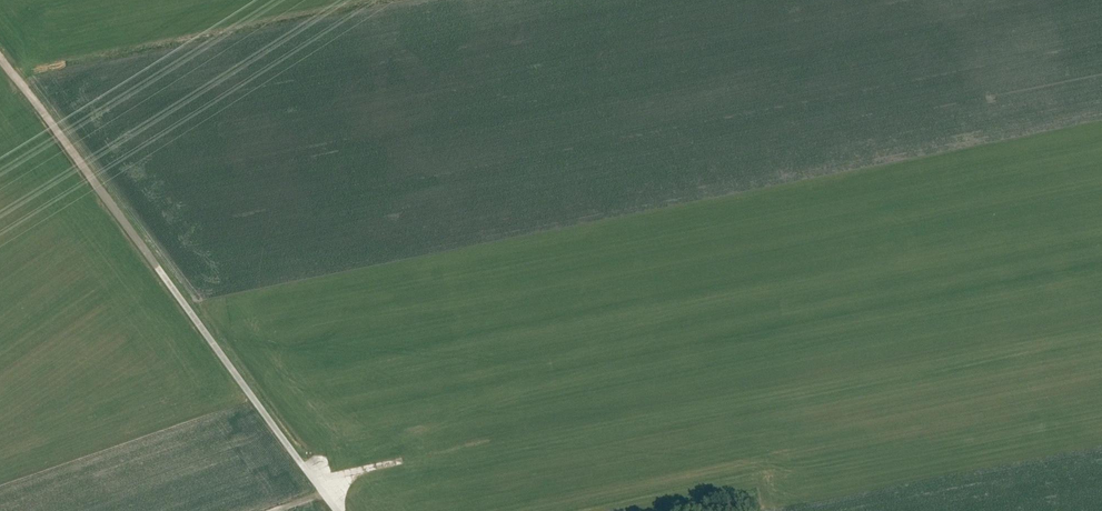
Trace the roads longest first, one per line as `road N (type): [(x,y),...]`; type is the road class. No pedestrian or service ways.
road 1 (residential): [(159,271),(337,510)]
road 2 (track): [(159,271),(0,55)]

